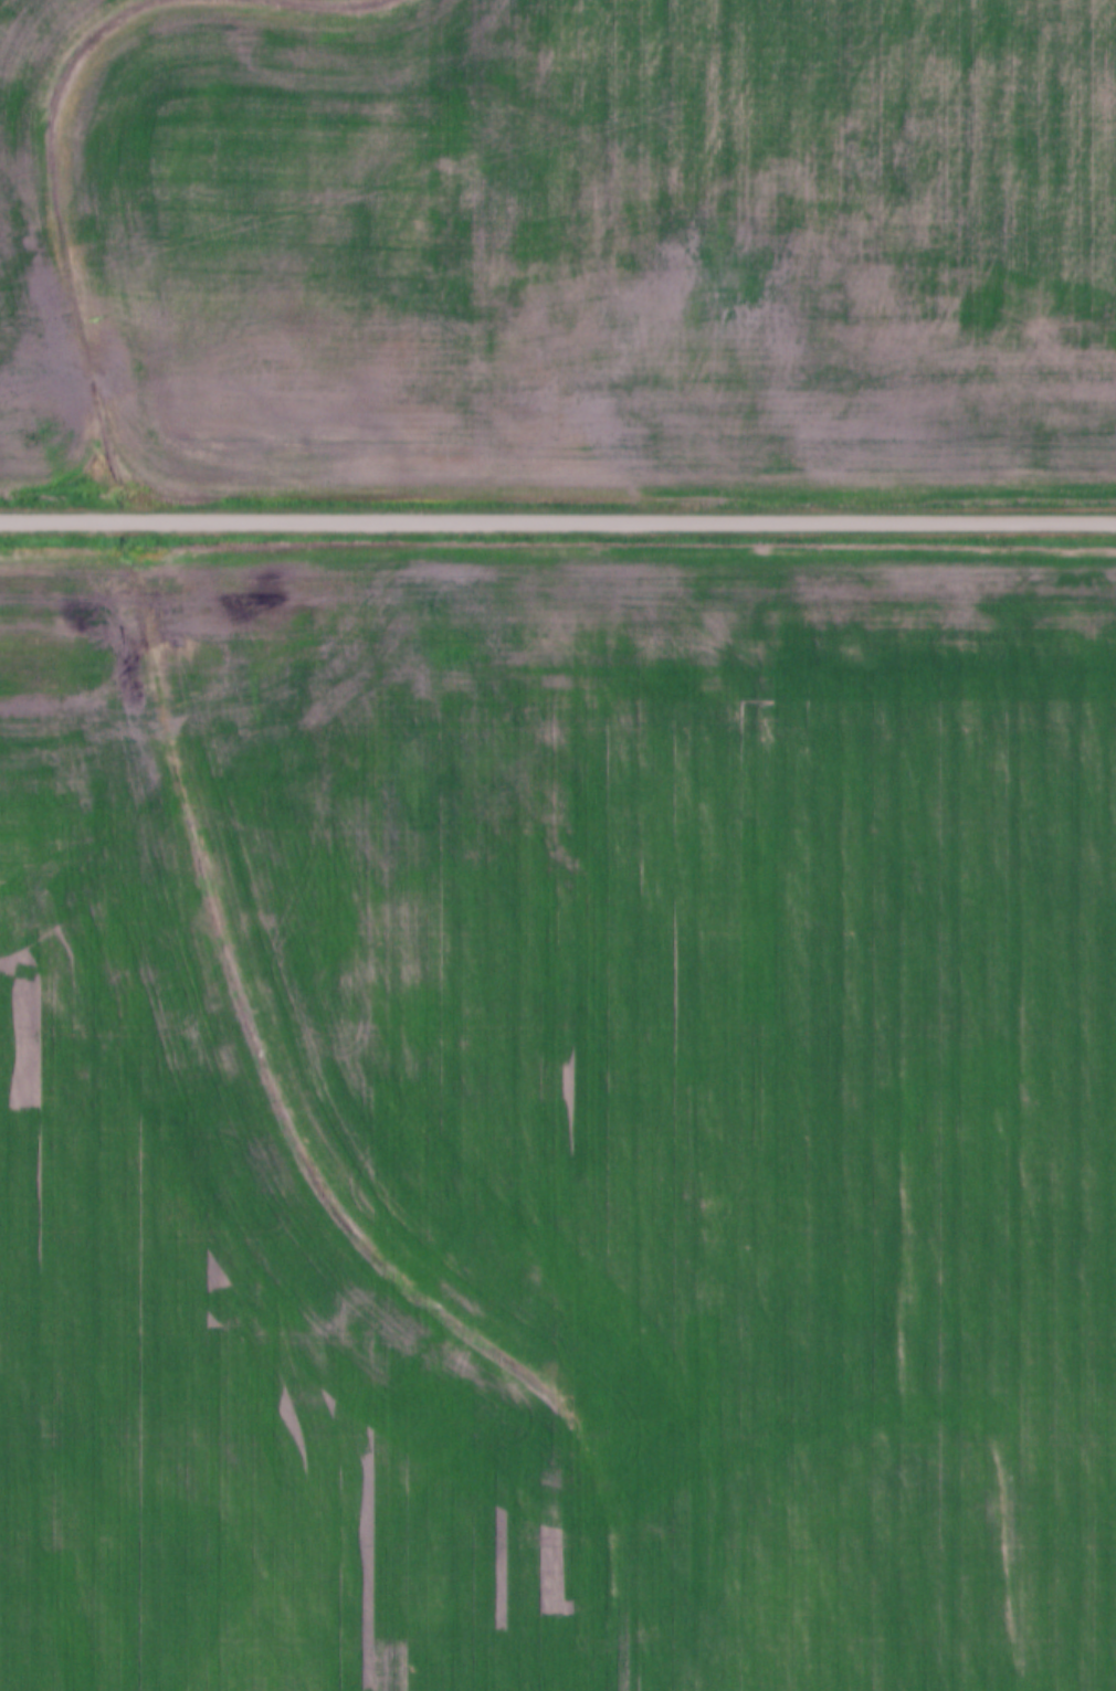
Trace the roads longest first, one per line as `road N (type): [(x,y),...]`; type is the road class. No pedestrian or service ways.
road 1 (residential): [(0,520),(1115,521)]

